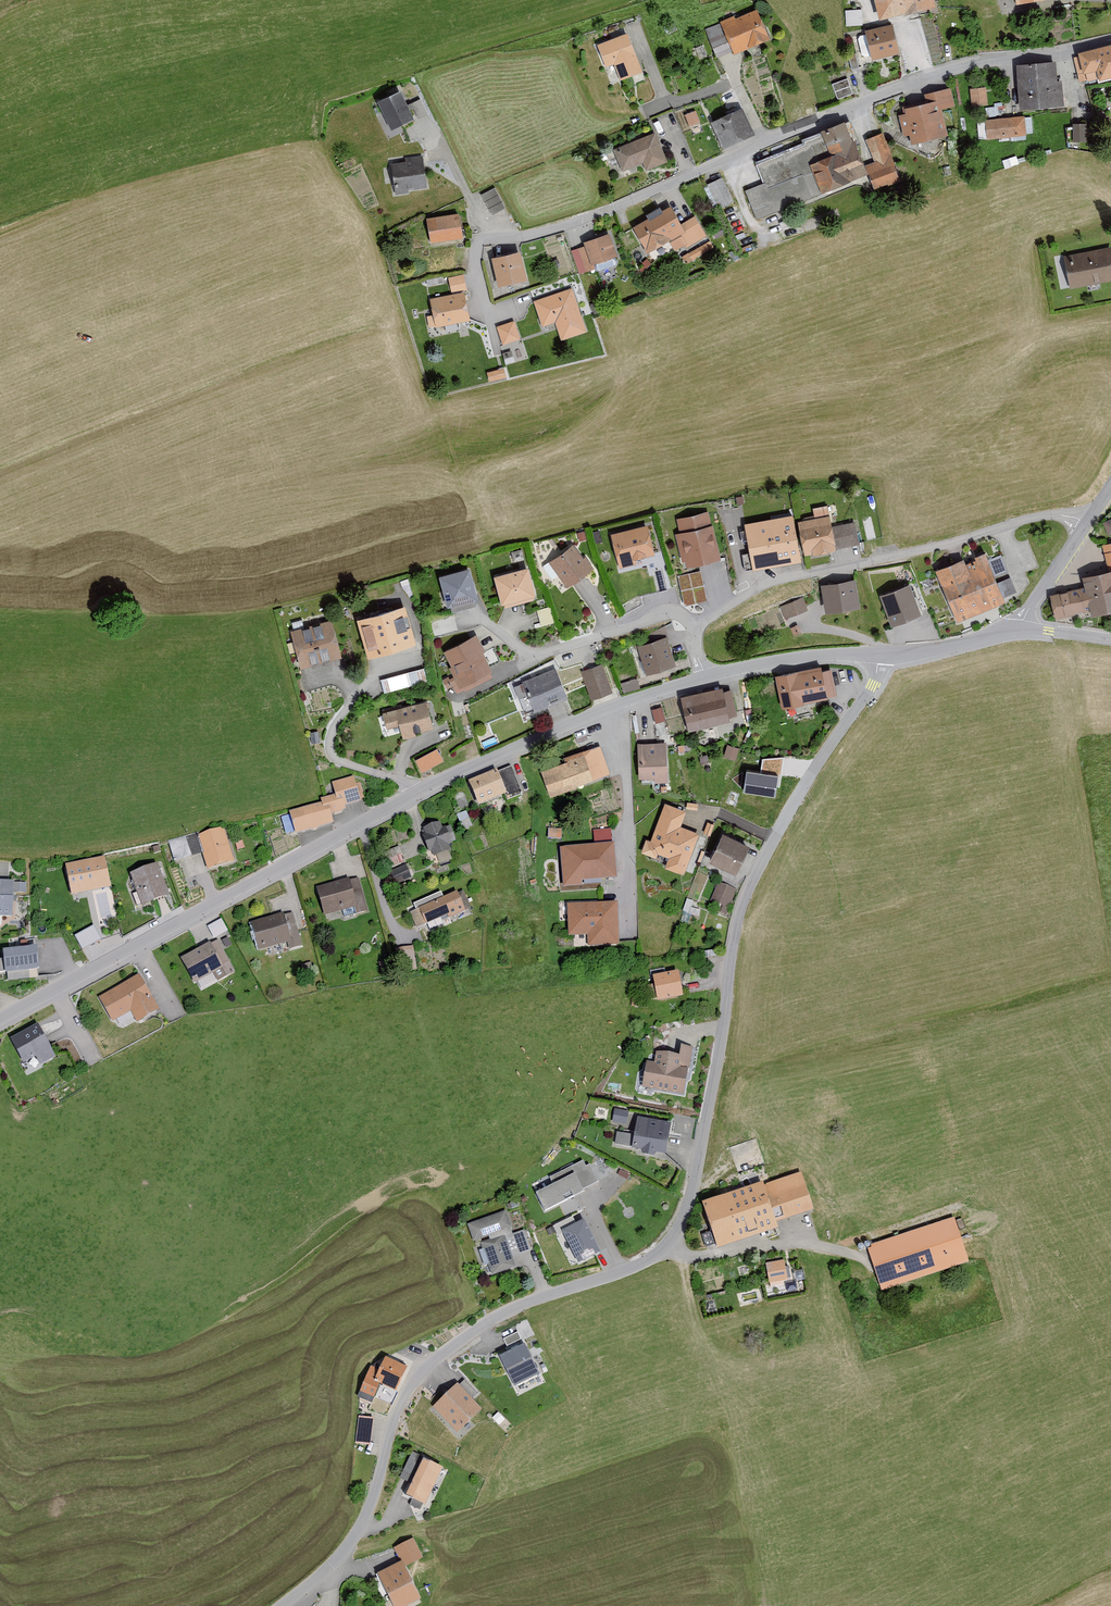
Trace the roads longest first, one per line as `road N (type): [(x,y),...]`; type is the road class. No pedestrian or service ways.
road 1 (unclassified): [(281,1605),(354,1537),(375,1494),(403,1397),(434,1360),(488,1319),(649,1261),(673,1237),(694,1185),(738,905),(881,656)]
road 2 (residential): [(1110,39),(974,62),(840,108),(578,224),(478,242),(473,249),(484,316),(508,310)]
road 3 (unclassified): [(0,1020),(415,792),(625,702)]
road 4 (residential): [(1087,520),(1032,515),(754,582),(693,624),(703,679)]
road 5 (residential): [(625,702),(631,938)]
road 6 (unclassified): [(703,679),(782,659),(881,656)]
road 7 (unclassified): [(881,656),(1023,629)]
road 8 (residential): [(1023,629),(1087,520)]

